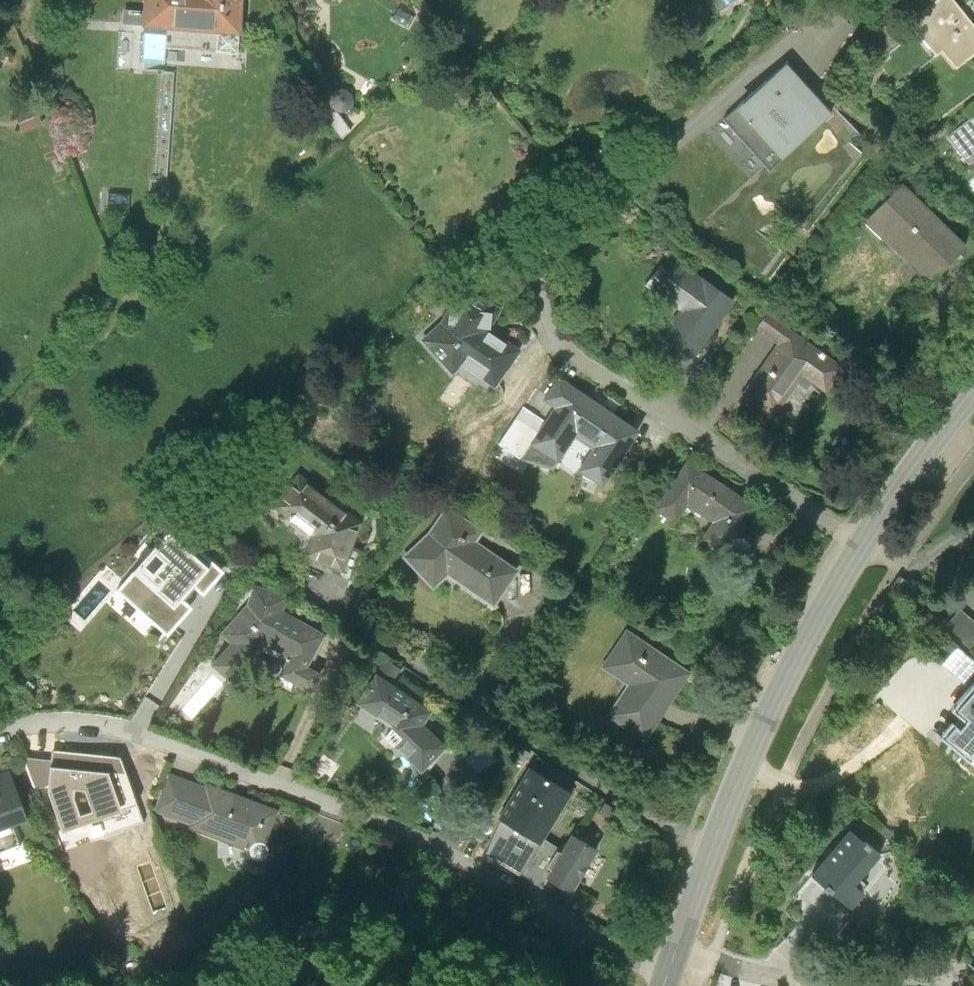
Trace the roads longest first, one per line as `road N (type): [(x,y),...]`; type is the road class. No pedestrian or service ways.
road 1 (residential): [(665,984),(362,816),(117,729),(78,724),(0,732)]
road 2 (residential): [(973,394),(876,530),(783,683),(676,950)]
road 3 (residential): [(676,950),(772,979),(933,965),(969,973)]

